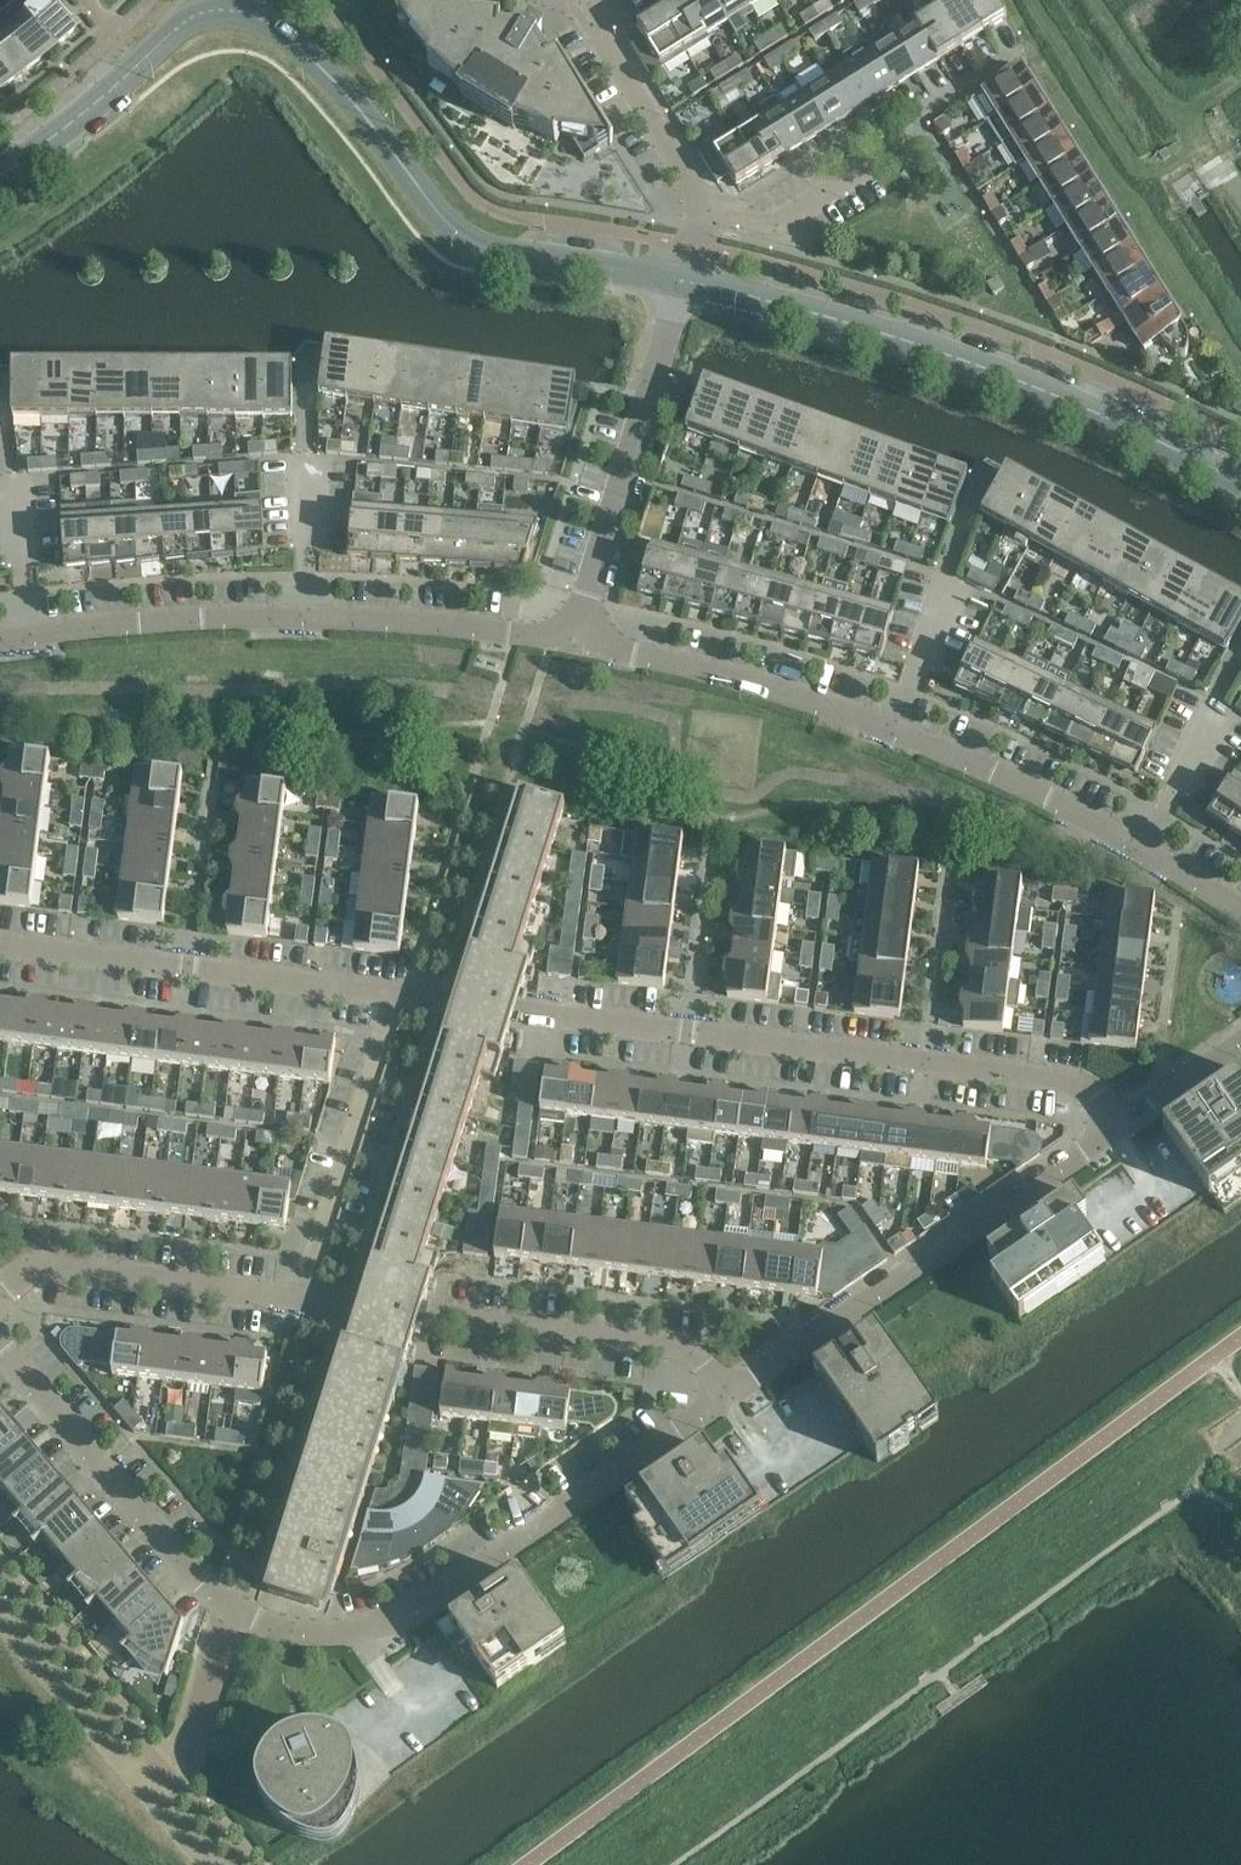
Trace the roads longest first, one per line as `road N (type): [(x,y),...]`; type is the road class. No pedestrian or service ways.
road 1 (residential): [(729,1406),(383,1622),(341,1634),(286,1629),(234,1609),(193,1574),(0,1338)]
road 2 (residential): [(1120,1129),(1075,1081),(392,997)]
road 3 (tertiary): [(1240,487),(1136,431),(918,344),(685,284)]
road 4 (tertiary): [(685,284),(513,255),(471,240),(306,50),(233,11)]
road 5 (residential): [(1120,1129),(729,1406)]
road 6 (residential): [(729,1406),(684,1350),(303,1299)]
road 7 (residential): [(392,997),(0,946)]
road 8 (residential): [(580,639),(685,284)]
road 9 (residential): [(580,639),(897,728)]
road 10 (residential): [(685,284),(713,215),(579,4)]
road 11 (residential): [(303,1299),(392,997)]
road 12 (residential): [(303,1299),(34,1270),(0,1292)]
road 13 (tertiary): [(0,176),(121,91),(181,28),(233,11)]
road 14 (residential): [(897,728),(1145,844)]
road 15 (residential): [(37,635),(309,619)]
road 16 (residential): [(309,619),(580,639)]
road 17 (residential): [(309,619),(310,455)]
road 18 (residential): [(1145,844),(1223,703)]
road 19 (residential): [(897,728),(951,578)]
road 20 (residential): [(10,480),(37,635)]
road 21 (residential): [(1240,1044),(1120,1129)]

